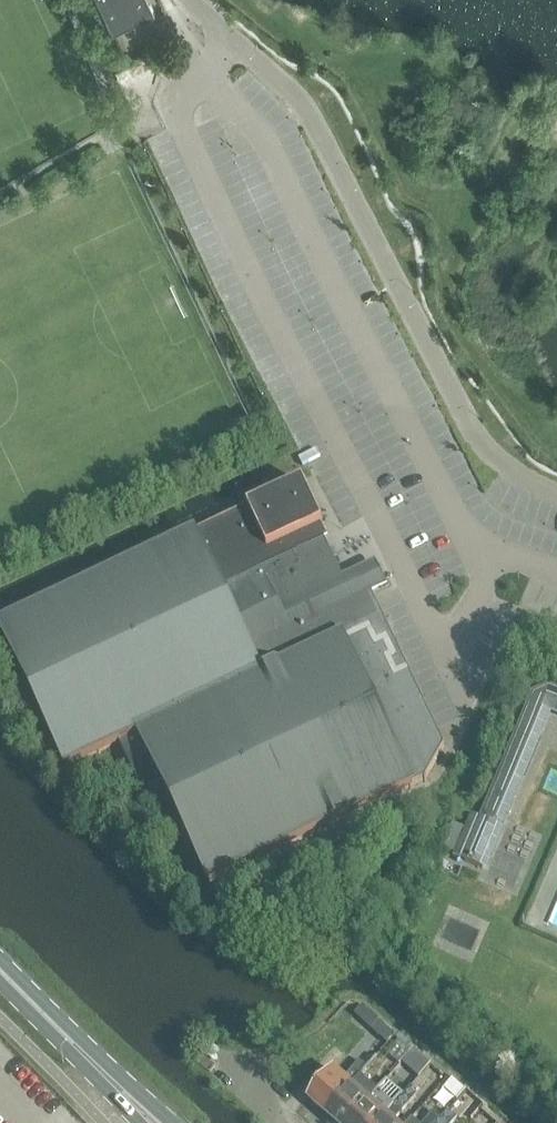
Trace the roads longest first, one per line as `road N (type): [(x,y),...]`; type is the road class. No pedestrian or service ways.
road 1 (residential): [(556,494),(478,441),(308,109),(191,0)]
road 2 (primary): [(174,1122),(0,953)]
road 3 (primary): [(0,978),(140,1122)]

